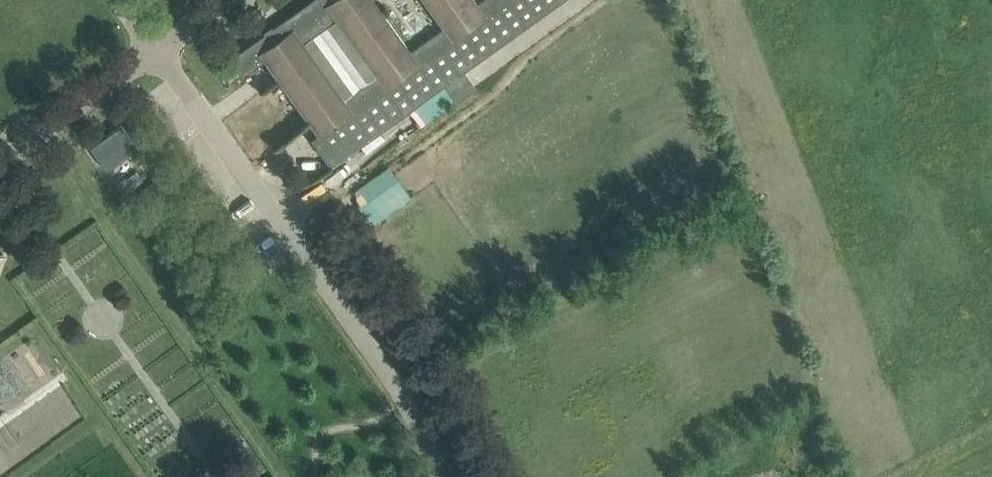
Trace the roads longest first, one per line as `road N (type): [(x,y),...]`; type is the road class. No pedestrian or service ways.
road 1 (residential): [(439,476),(421,418),(150,41)]
road 2 (residential): [(16,141),(150,41)]

